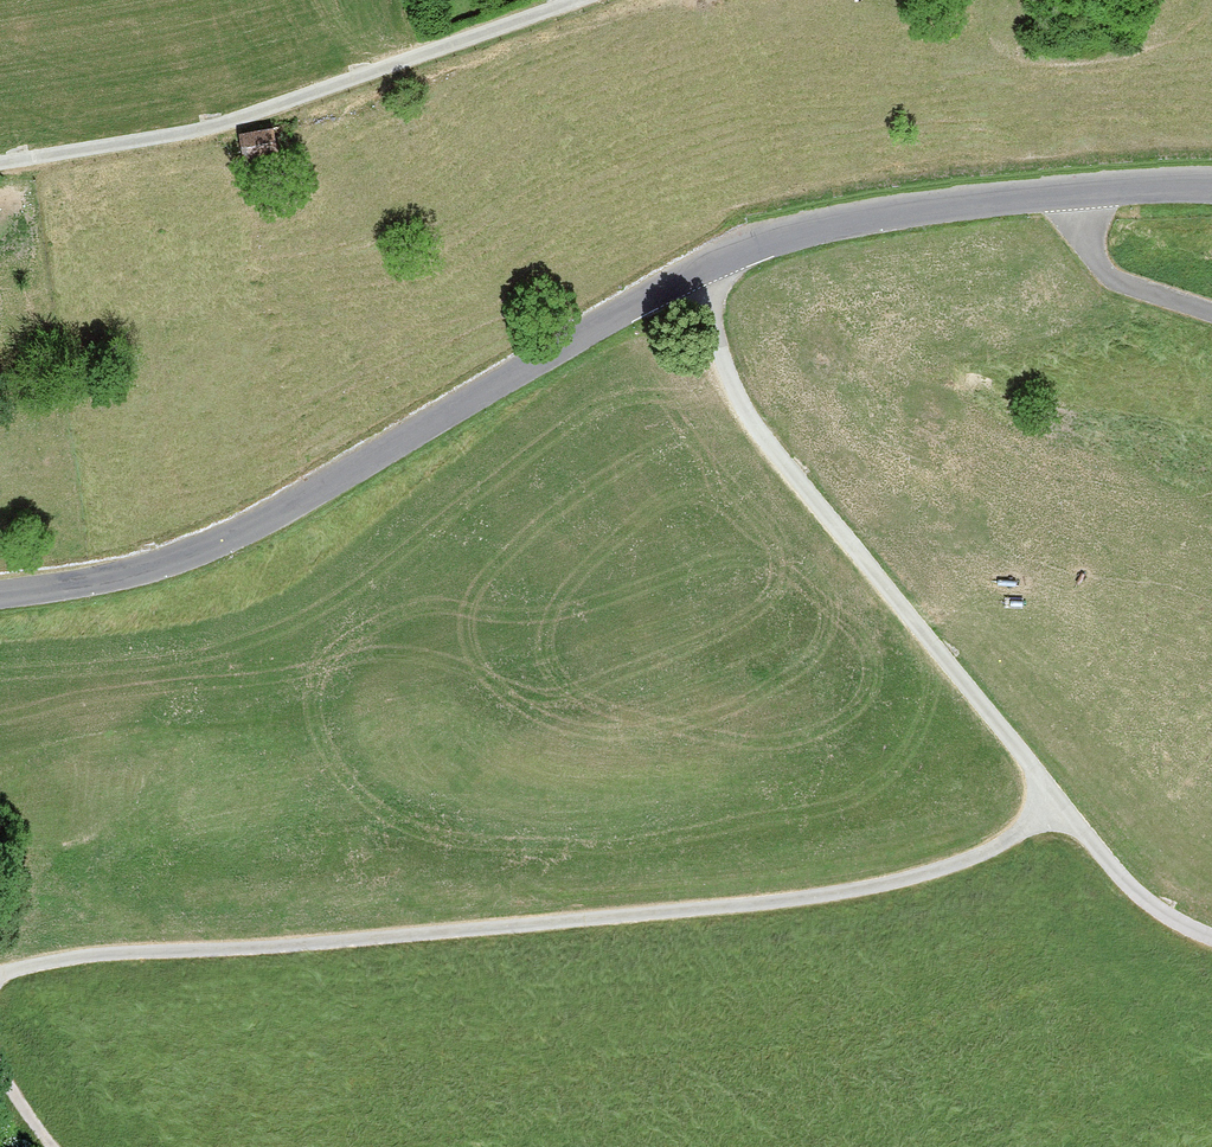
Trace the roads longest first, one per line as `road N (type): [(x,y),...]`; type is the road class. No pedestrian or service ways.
road 1 (track): [(0,974),(75,956),(307,945),(878,888),(960,867),(1060,807)]
road 2 (unclassified): [(1211,934),(1159,913),(1060,807),(752,423),(726,365),(711,266)]
road 3 (tertiary): [(711,266),(187,559),(0,594)]
road 4 (tertiary): [(1211,184),(927,208),(765,243),(711,266)]
road 5 (track): [(378,75),(241,124),(0,168)]
road 6 (residential): [(583,0),(378,75)]

